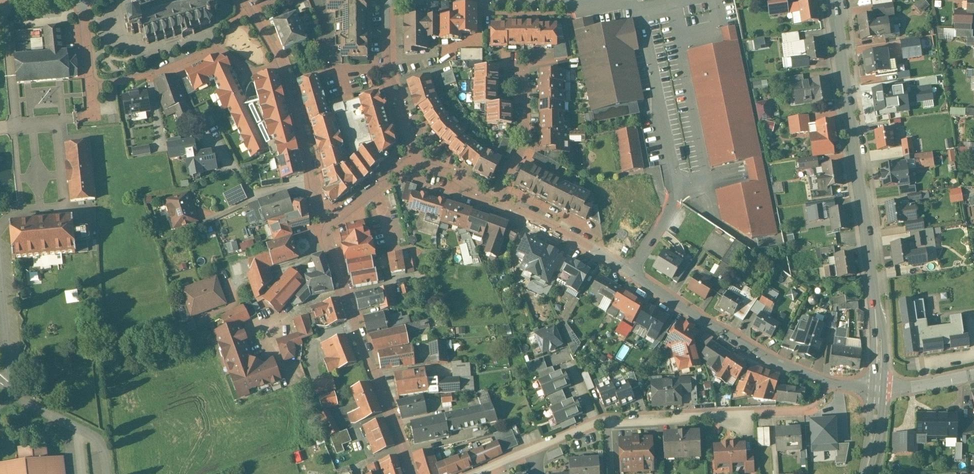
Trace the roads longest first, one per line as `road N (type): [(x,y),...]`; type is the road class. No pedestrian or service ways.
road 1 (residential): [(880,388),(830,383),(759,354),(496,198)]
road 2 (secondary): [(834,0),(878,313),(880,388)]
road 3 (residential): [(93,88),(96,116),(16,127),(4,0)]
road 4 (residential): [(595,423),(800,410)]
road 5 (residential): [(281,64),(254,71),(217,48),(149,76),(93,88)]
road 6 (residential): [(347,291),(412,473)]
road 7 (residential): [(281,64),(327,225)]
road 8 (residential): [(415,162),(388,0)]
road 9 (residential): [(496,198),(522,139),(523,68)]
road 10 (residential): [(479,473),(595,423)]

